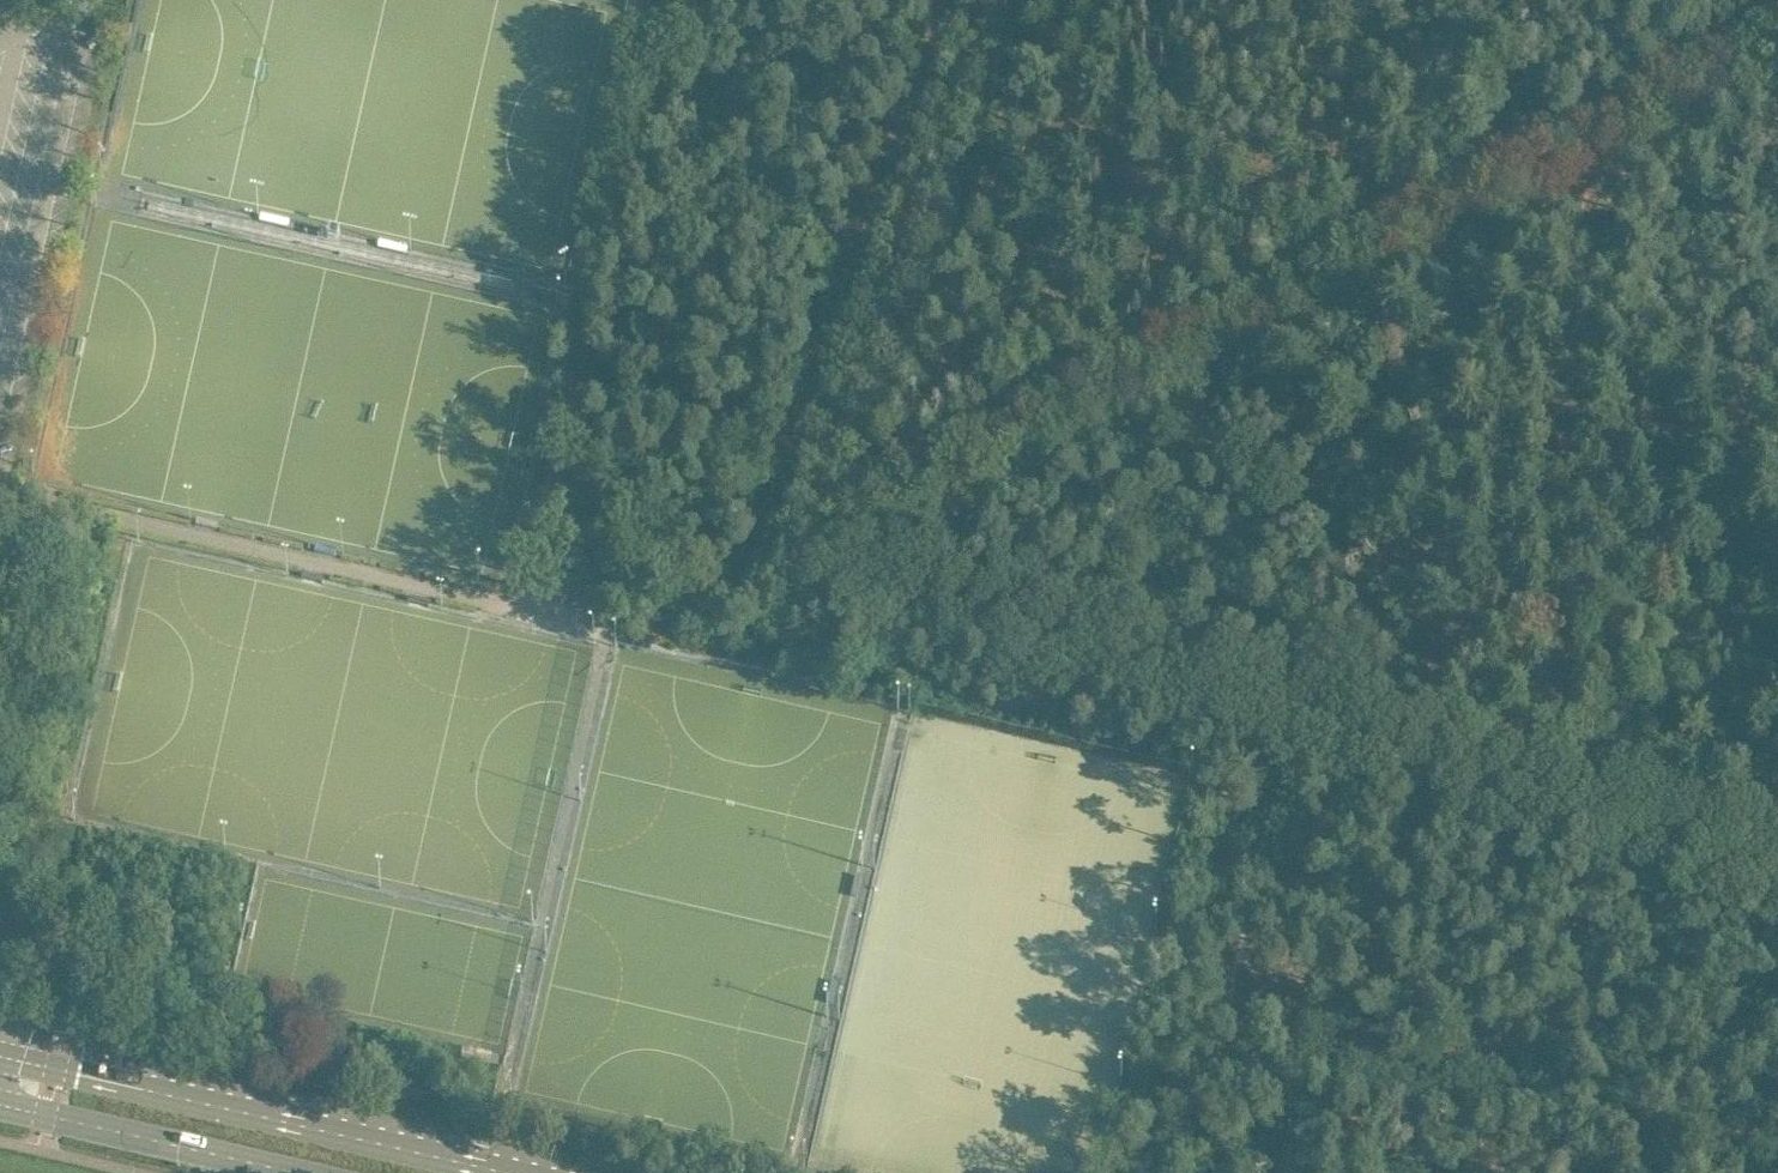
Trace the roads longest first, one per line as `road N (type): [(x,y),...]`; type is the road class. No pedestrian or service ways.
road 1 (secondary): [(515,1172),(0,1056)]
road 2 (track): [(697,0),(542,476)]
road 3 (secondary): [(0,1104),(288,1172)]

